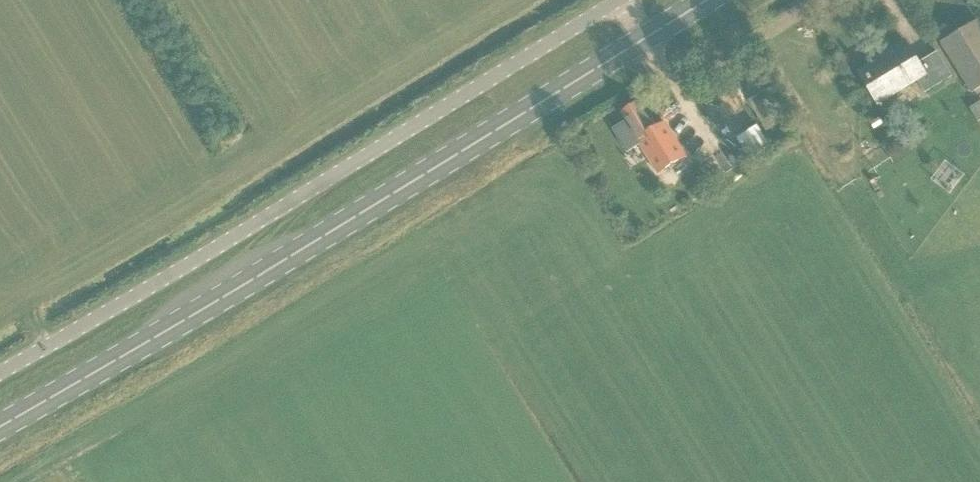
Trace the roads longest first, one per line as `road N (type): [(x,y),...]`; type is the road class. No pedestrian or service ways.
road 1 (primary): [(0,425),(645,37)]
road 2 (unclassified): [(0,372),(618,0)]
road 3 (unclassified): [(824,0),(678,89),(645,37)]

